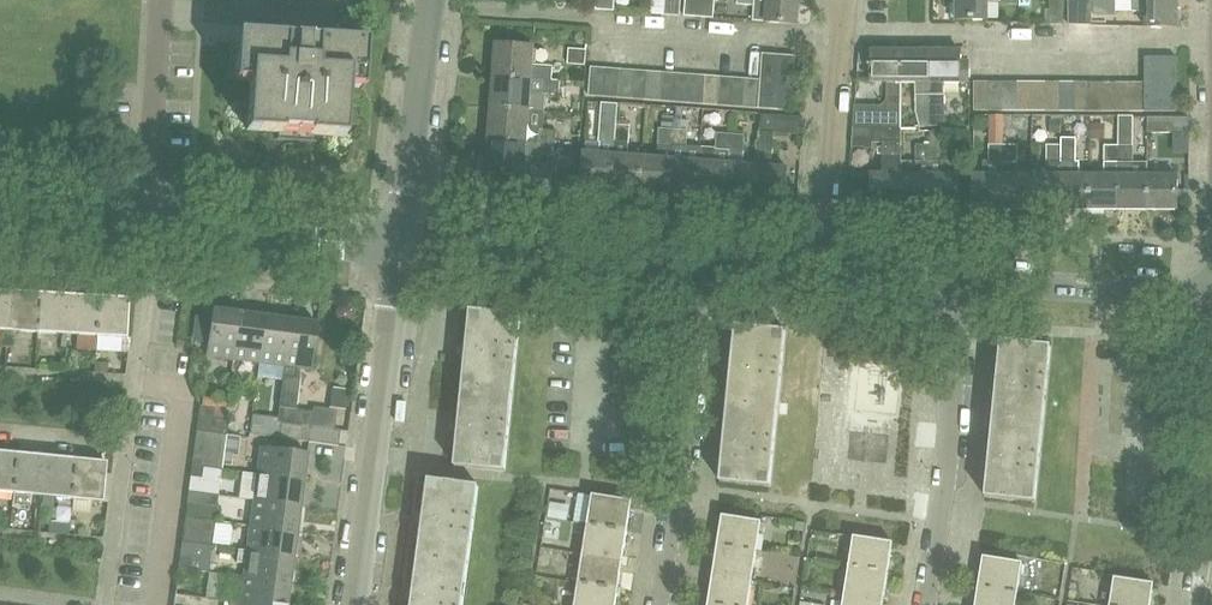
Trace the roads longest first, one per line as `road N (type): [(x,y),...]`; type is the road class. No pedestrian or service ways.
road 1 (residential): [(104,604),(150,233)]
road 2 (unclassified): [(354,604),(402,248)]
road 3 (unclassified): [(656,604),(675,489),(691,266)]
road 4 (unclassified): [(927,604),(946,477),(958,282)]
road 5 (tertiary): [(691,266),(402,248)]
road 6 (residential): [(830,274),(845,0)]
road 7 (tertiary): [(1211,297),(958,282)]
road 8 (tertiary): [(150,233),(402,248)]
road 9 (tertiary): [(402,248),(433,0)]
road 10 (residential): [(150,233),(162,0)]
road 11 (unclassified): [(1191,604),(1211,408)]
road 12 (tertiary): [(0,224),(150,233)]
road 13 (tertiary): [(830,274),(691,266)]
road 14 (tertiary): [(958,282),(830,274)]

